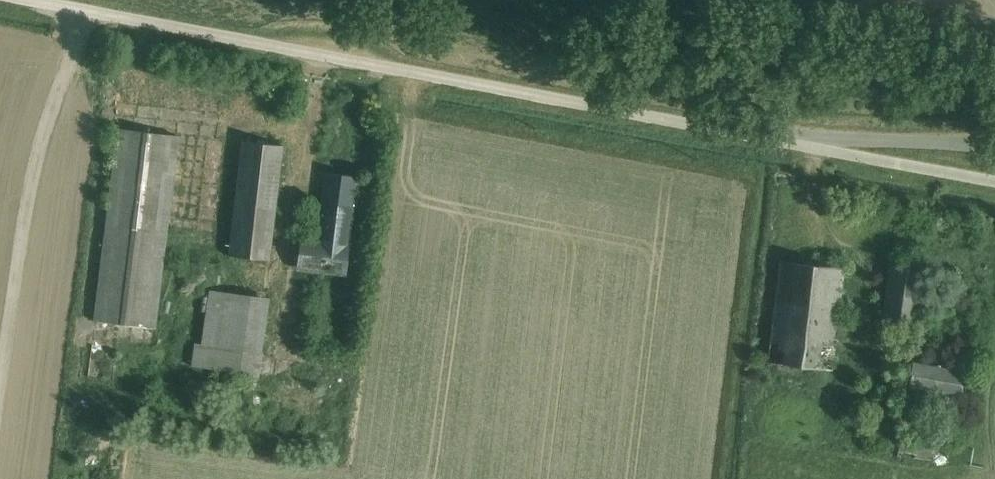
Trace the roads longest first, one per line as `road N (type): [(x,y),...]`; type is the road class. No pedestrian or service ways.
road 1 (unclassified): [(28,0),(795,144)]
road 2 (unclassified): [(994,181),(795,144)]
road 3 (unclassified): [(994,143),(838,138),(795,144)]

